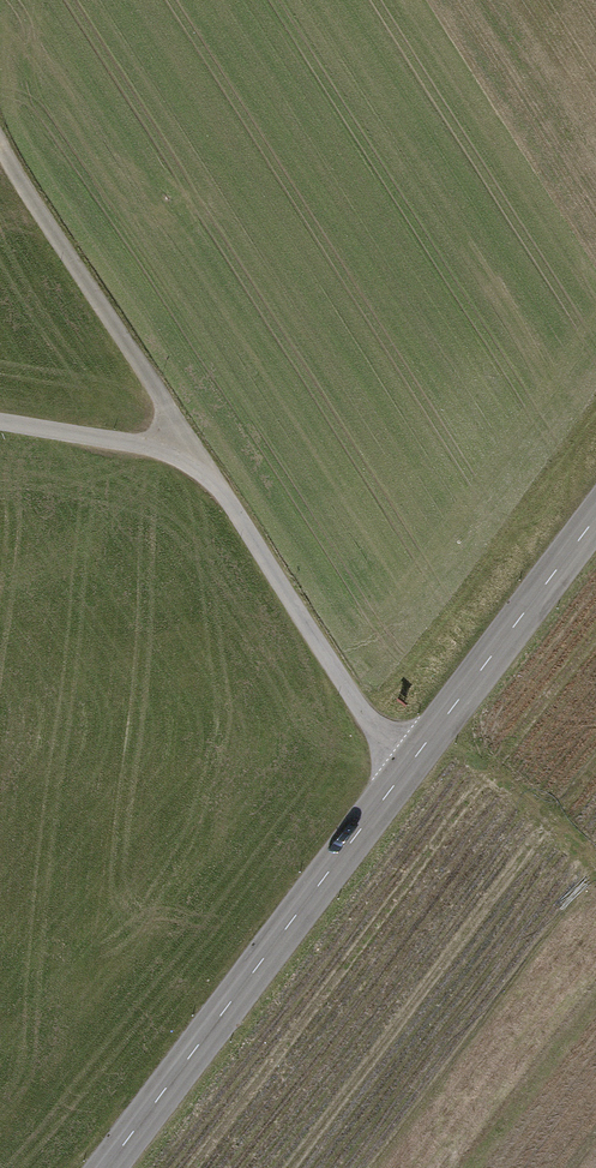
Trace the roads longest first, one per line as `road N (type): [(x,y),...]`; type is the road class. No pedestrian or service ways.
road 1 (tertiary): [(595,515),(103,1167)]
road 2 (track): [(401,773),(0,149)]
road 3 (track): [(195,455),(0,424)]

